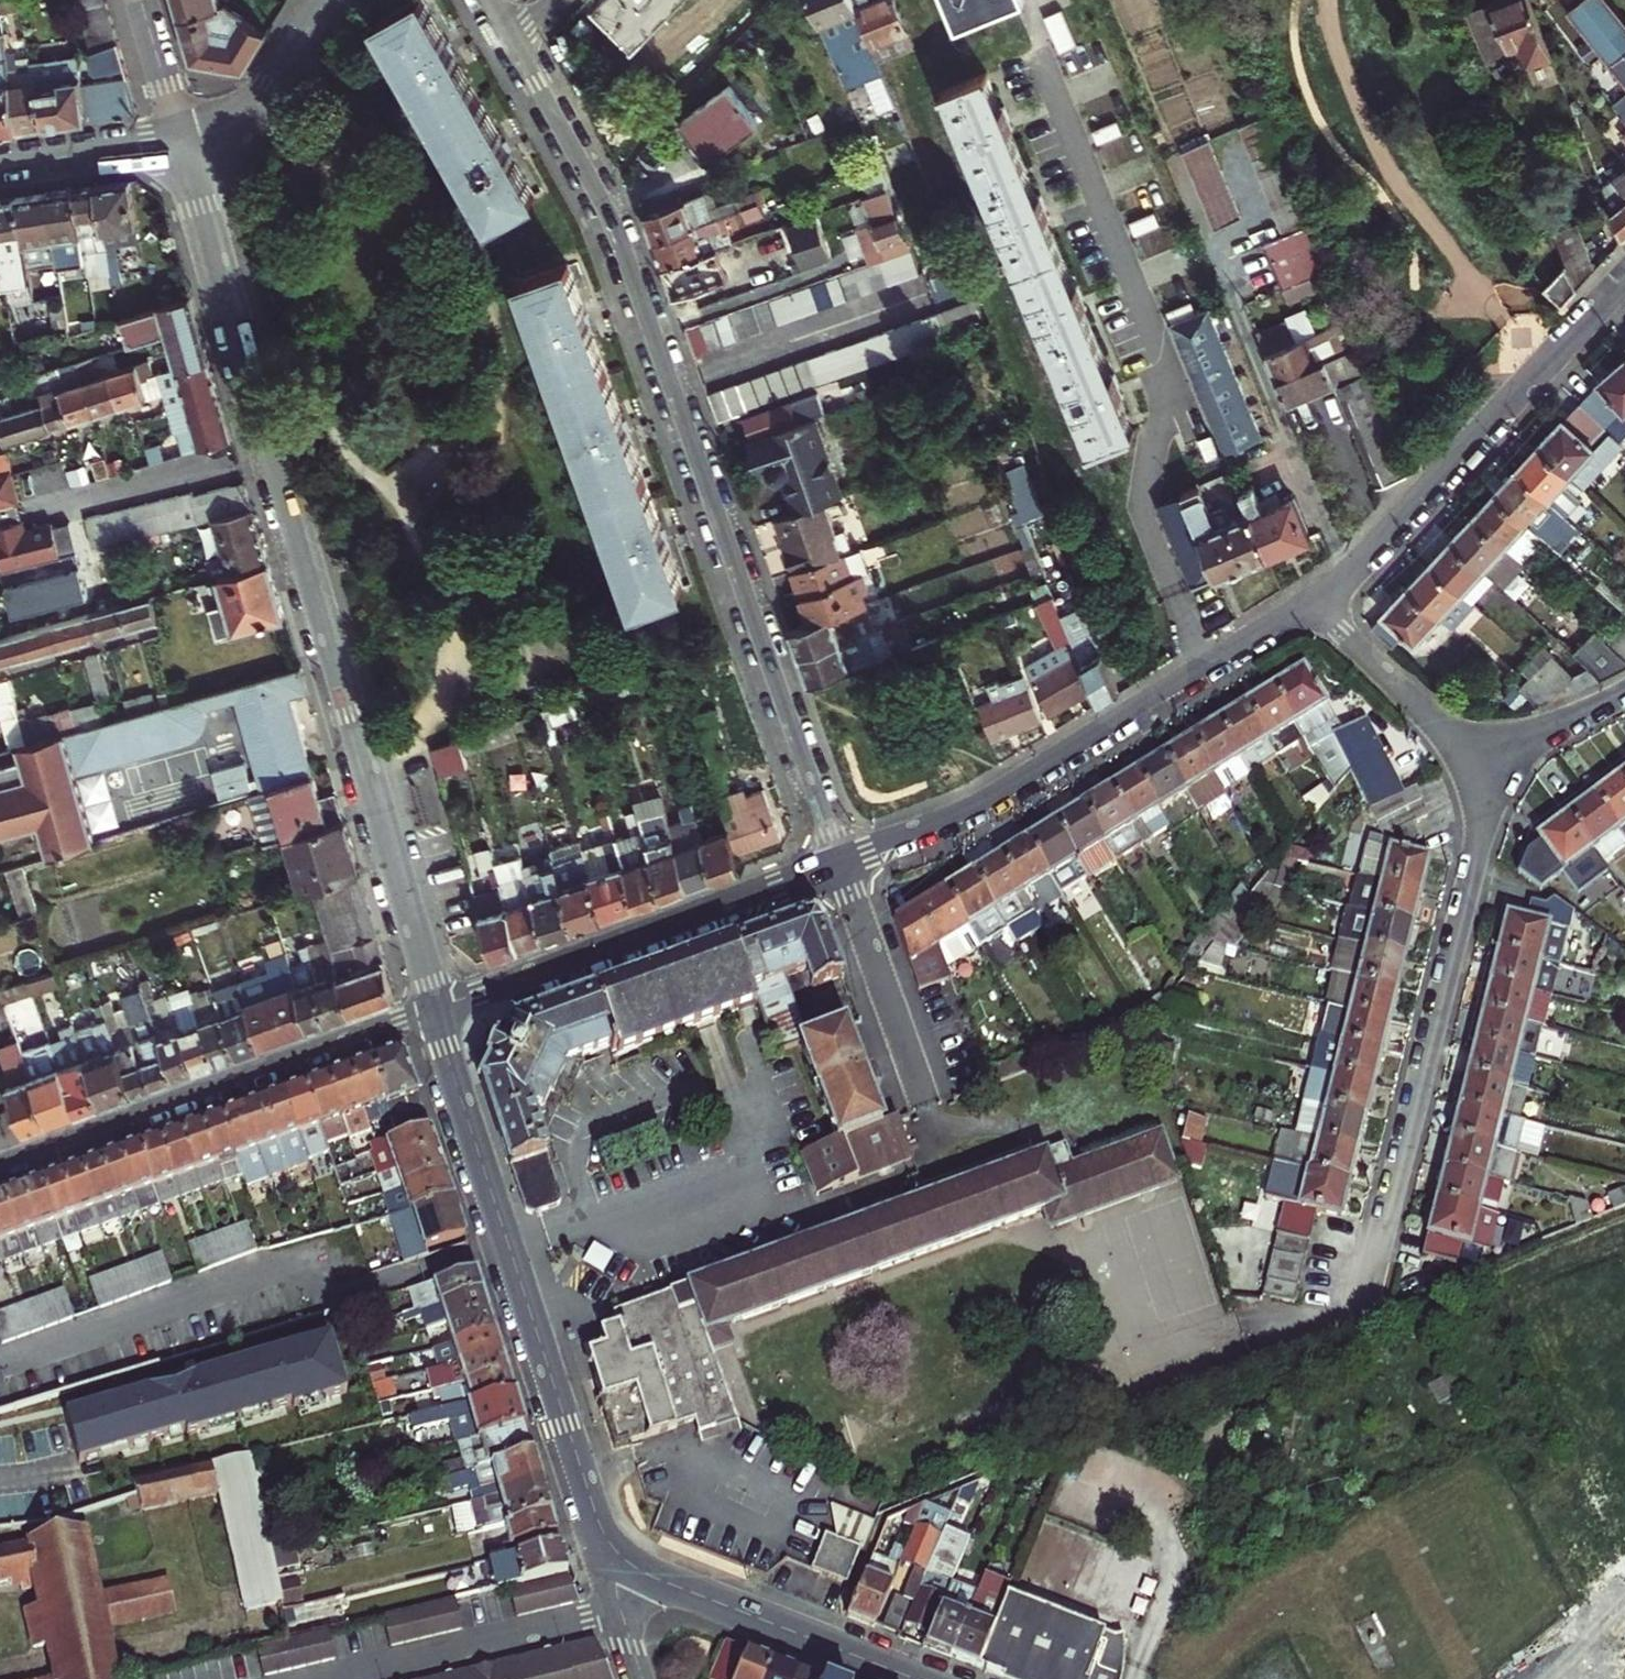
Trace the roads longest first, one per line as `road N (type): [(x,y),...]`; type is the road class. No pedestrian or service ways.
road 1 (residential): [(181,140),(434,1010)]
road 2 (residential): [(837,863),(596,189),(516,43)]
road 3 (residential): [(434,1010),(590,1495),(616,1552)]
road 4 (residential): [(1481,768),(1484,831),(1360,1319)]
road 5 (residential): [(837,863),(994,797),(1307,602)]
road 6 (residential): [(0,1168),(434,1010)]
road 7 (residential): [(1307,602),(1346,576),(1624,284)]
road 8 (residential): [(434,1010),(837,863)]
road 9 (residential): [(616,1552),(648,1575),(913,1678)]
road 10 (residential): [(342,1678),(620,1611)]
road 11 (residential): [(926,1103),(837,863)]
road 12 (residential): [(1307,602),(1481,768)]
road 13 (residential): [(181,140),(254,111),(328,0)]
road 14 (residential): [(0,167),(181,140)]
road 15 (residential): [(1481,768),(1624,689)]
road 16 (residential): [(0,449),(148,408)]
road 17 (residential): [(141,0),(181,140)]
road 18 (residential): [(0,676),(134,637)]

